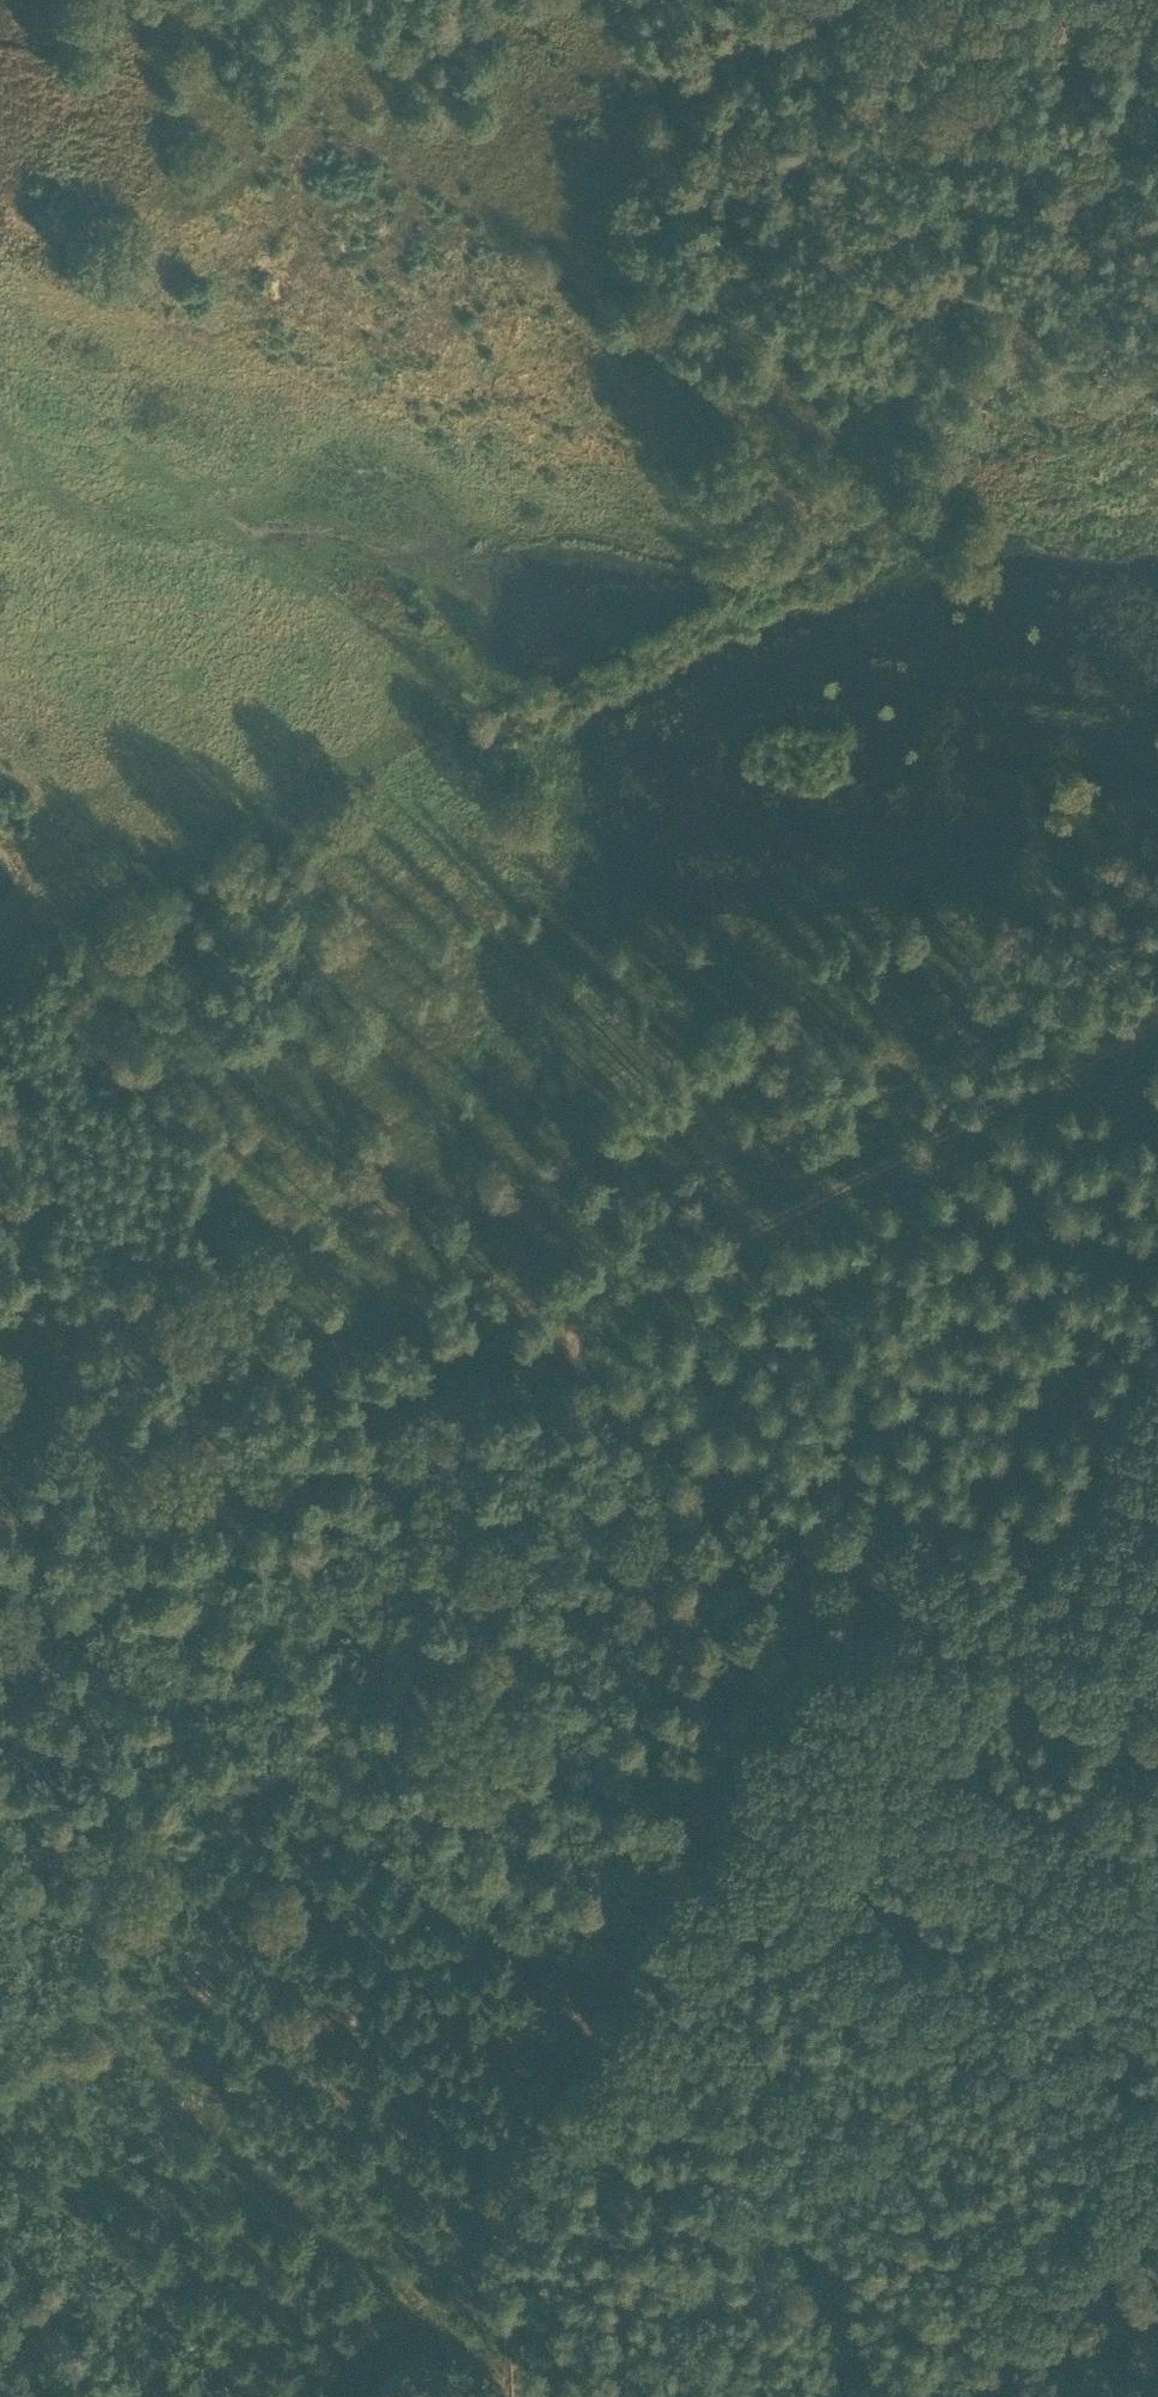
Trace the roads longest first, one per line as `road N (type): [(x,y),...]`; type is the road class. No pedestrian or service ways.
road 1 (track): [(533,1347),(1157,1768)]
road 2 (track): [(1157,1032),(533,1347)]
road 3 (track): [(533,1347),(16,1627)]

